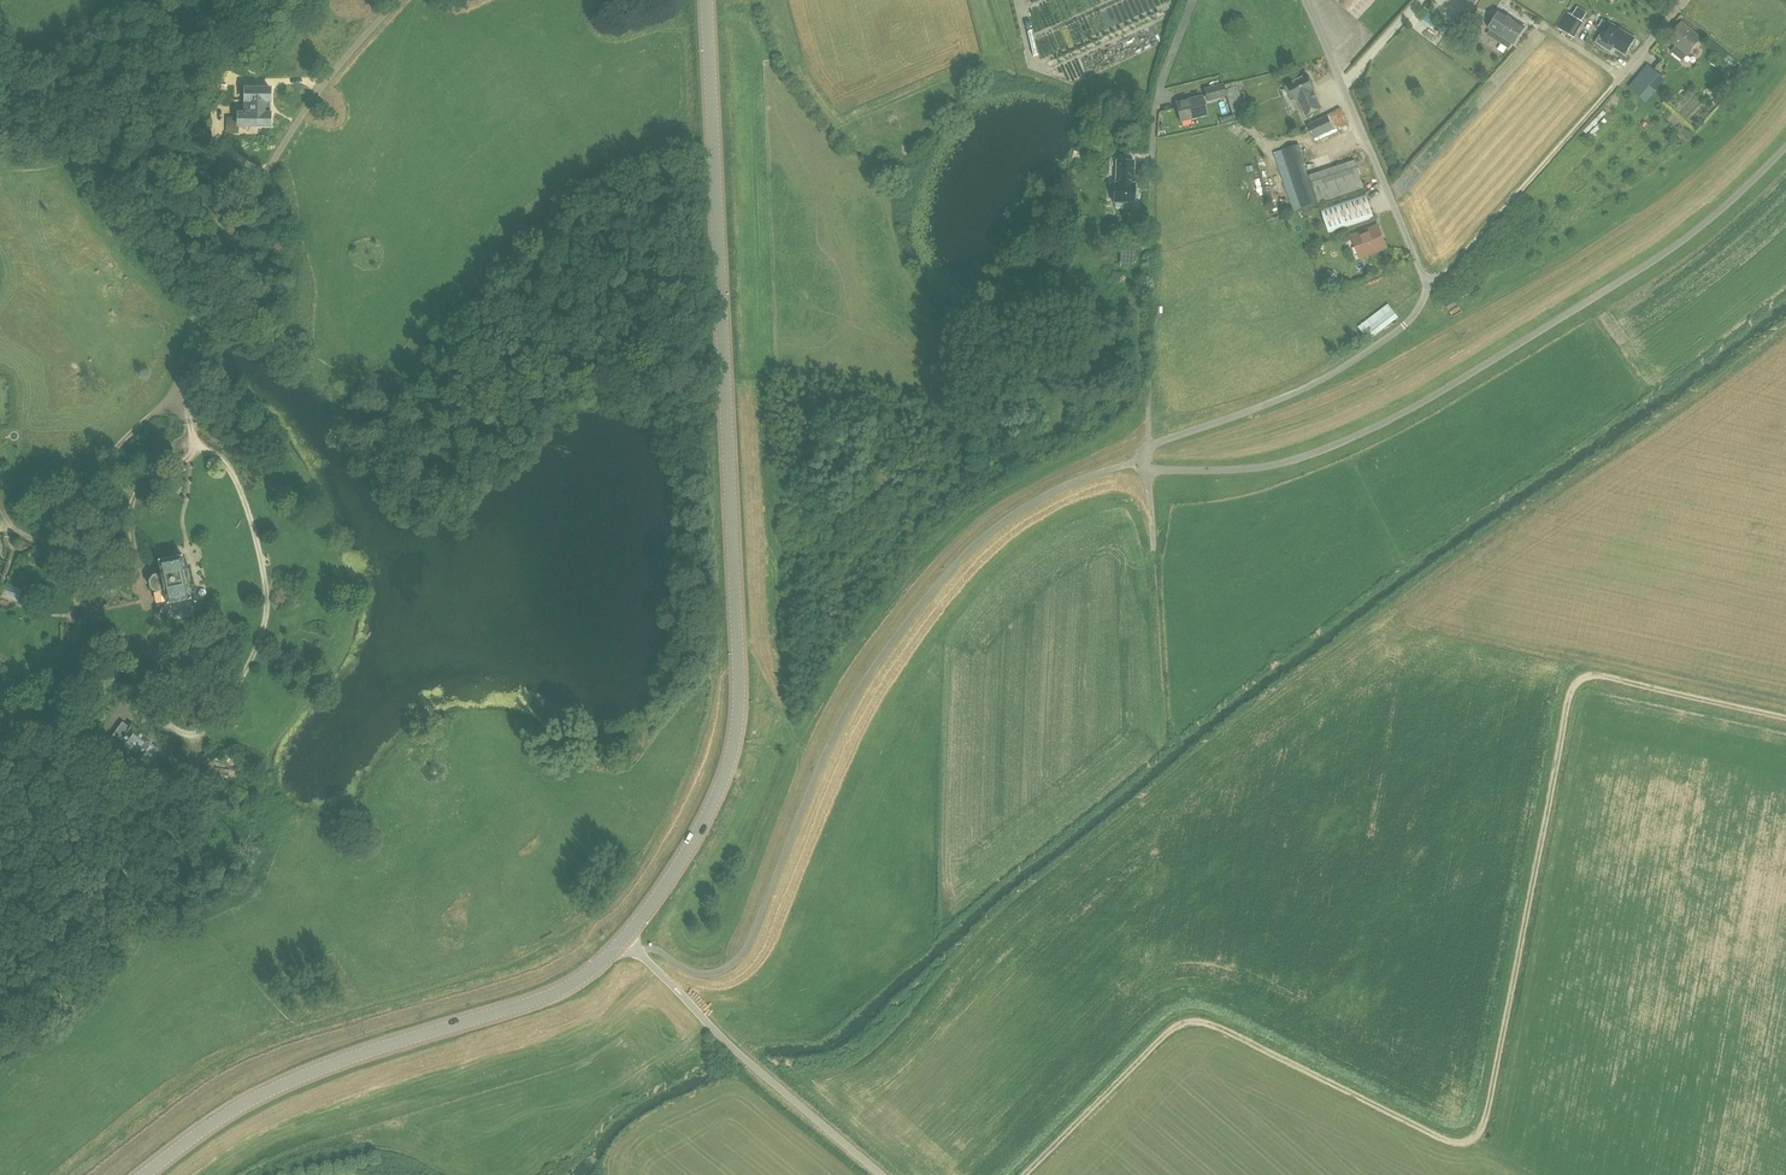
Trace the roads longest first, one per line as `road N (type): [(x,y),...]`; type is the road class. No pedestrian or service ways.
road 1 (track): [(1785,716),(1607,677),(1578,681),(1567,694),(1484,1126),(1475,1142),(1458,1146),(1214,1027),(1183,1023),(1022,1174)]
road 2 (secondary): [(620,936),(664,890),(698,836),(732,761),(747,687),(718,0)]
road 3 (unclassified): [(1133,463),(1179,471),(1256,467),(1362,432),(1659,257),(1785,147)]
road 4 (secondary): [(144,1174),(254,1097),(305,1072),(512,1005),(620,936)]
road 5 (residential): [(1404,325),(1426,283),(1303,0)]
road 6 (residential): [(879,1174),(733,1048),(620,936)]
road 7 (unclassified): [(1133,463),(1163,440),(1309,385),(1404,325)]
road 8 (track): [(1426,283),(1455,262),(1614,86)]
road 9 (residential): [(1152,257),(1156,107),(1192,0)]

